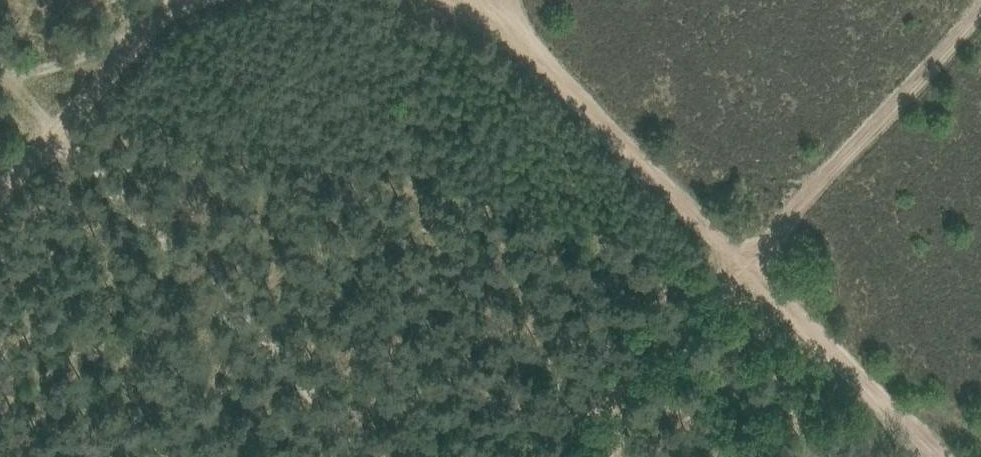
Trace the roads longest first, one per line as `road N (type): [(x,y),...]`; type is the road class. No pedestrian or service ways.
road 1 (track): [(456,0),(584,102),(973,456)]
road 2 (track): [(556,456),(757,267),(980,5)]
road 3 (track): [(0,193),(169,0)]

